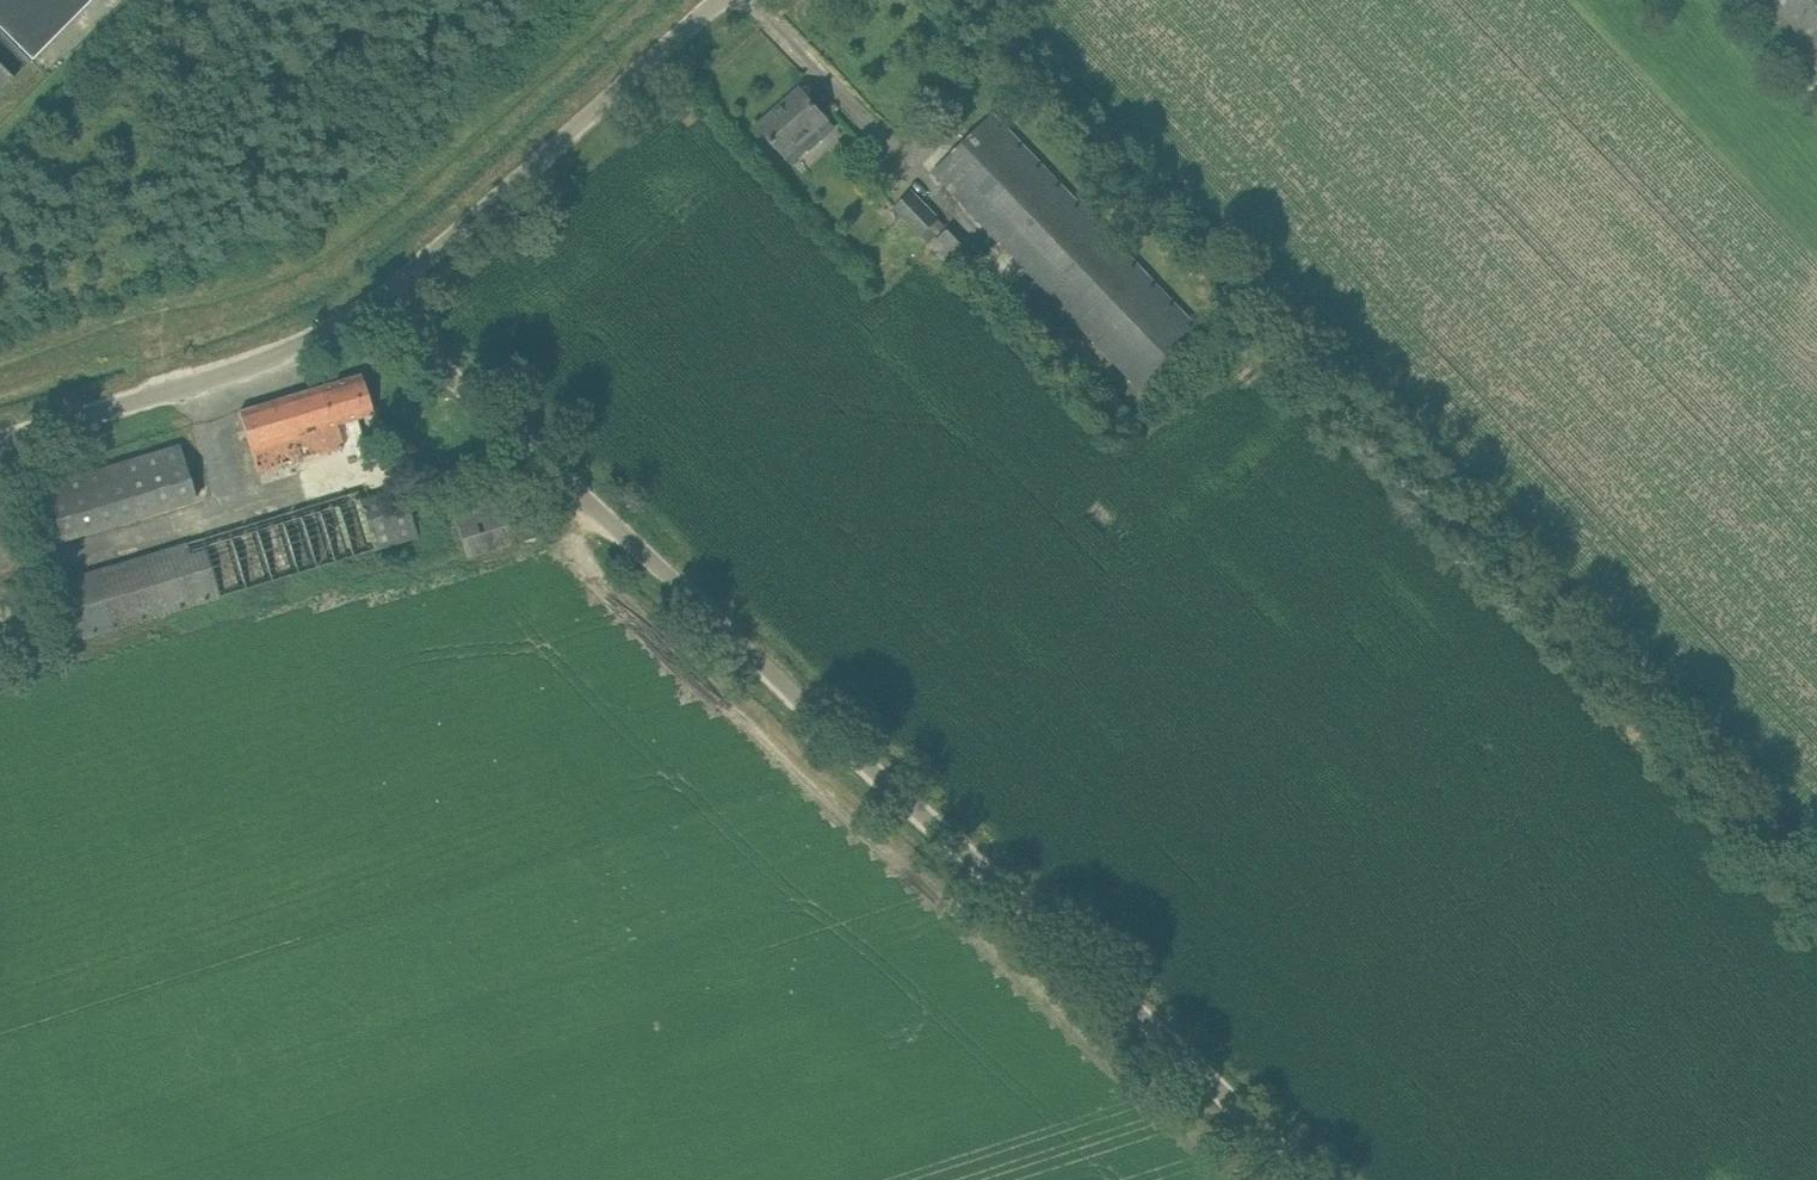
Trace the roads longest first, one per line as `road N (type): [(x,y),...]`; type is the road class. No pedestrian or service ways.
road 1 (unclassified): [(1315,1179),(386,316),(377,298)]
road 2 (unclassified): [(377,298),(717,0)]
road 3 (unclassified): [(0,440),(254,364),(377,298)]

